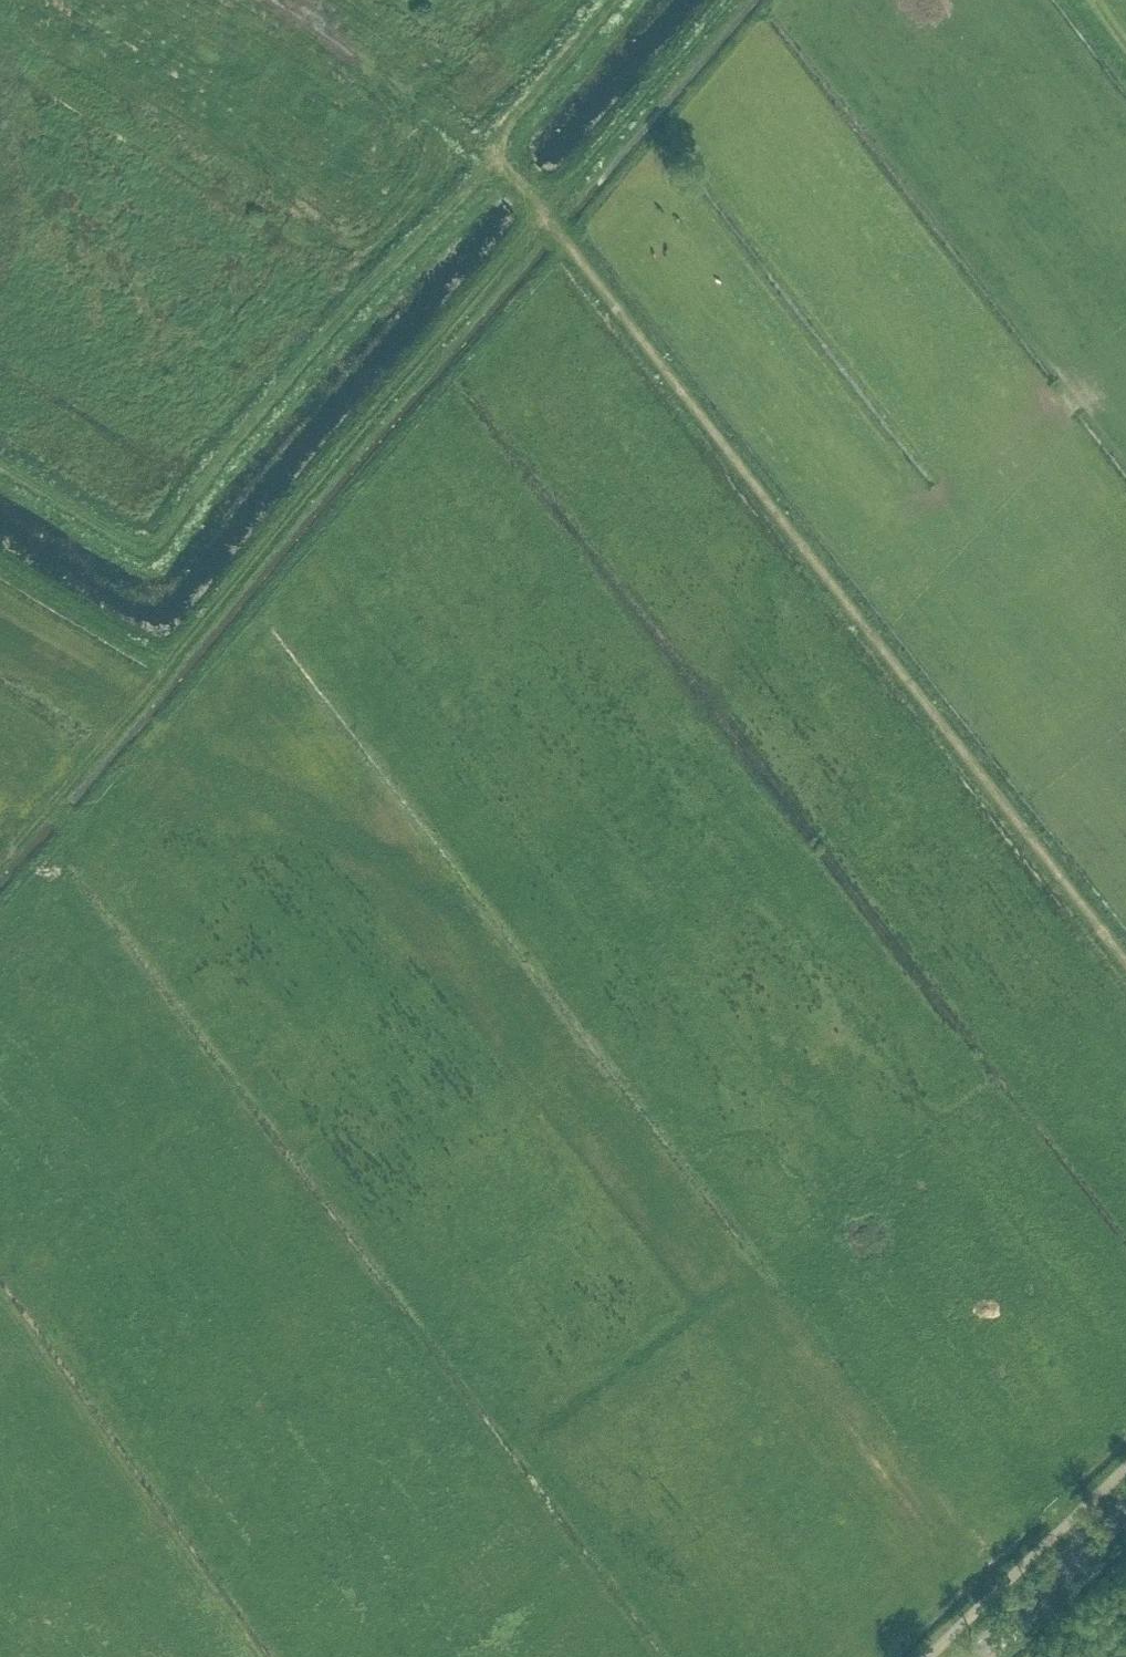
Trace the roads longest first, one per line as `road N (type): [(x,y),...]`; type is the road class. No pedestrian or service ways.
road 1 (track): [(543,210),(1125,941)]
road 2 (track): [(0,464),(146,549),(492,168)]
road 3 (track): [(170,660),(452,335),(543,210)]
road 4 (track): [(543,210),(728,0)]
road 5 (tertiary): [(958,1656),(1125,1495)]

